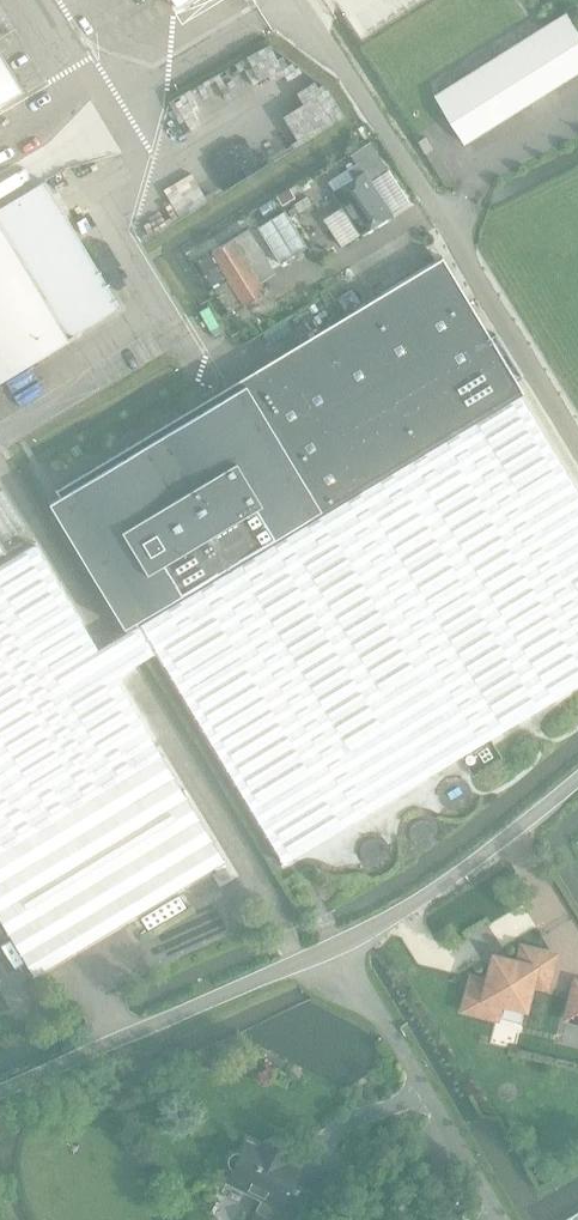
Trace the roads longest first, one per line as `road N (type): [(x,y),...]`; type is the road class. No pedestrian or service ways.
road 1 (unclassified): [(0,1089),(323,952),(435,889),(577,779)]

